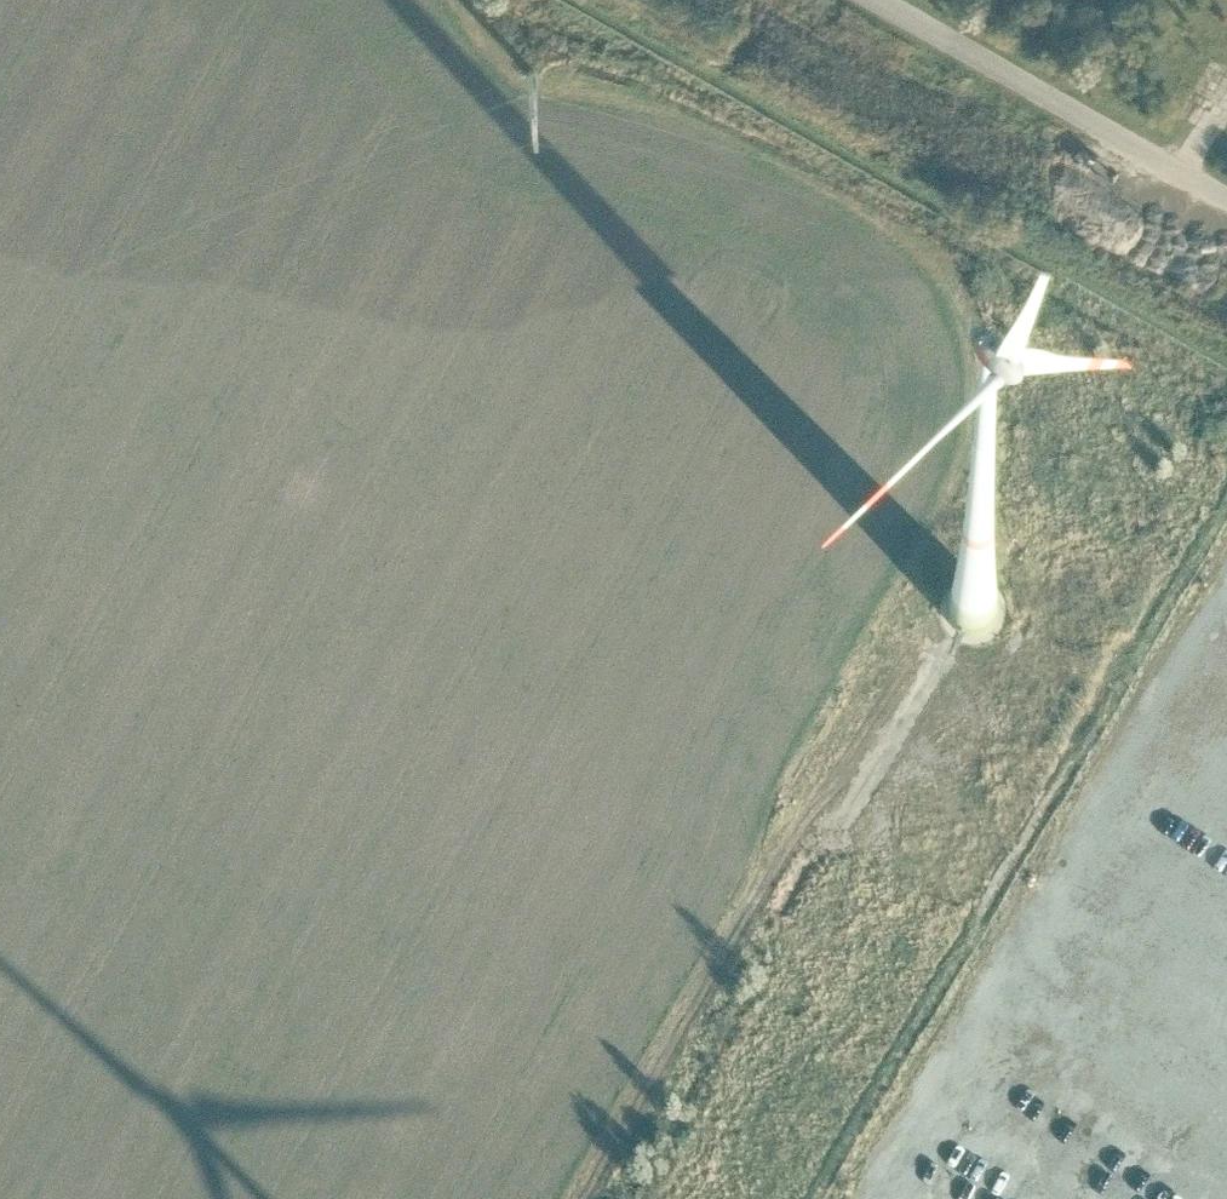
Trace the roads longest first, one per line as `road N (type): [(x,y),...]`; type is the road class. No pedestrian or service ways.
road 1 (track): [(593,1198),(928,621)]

